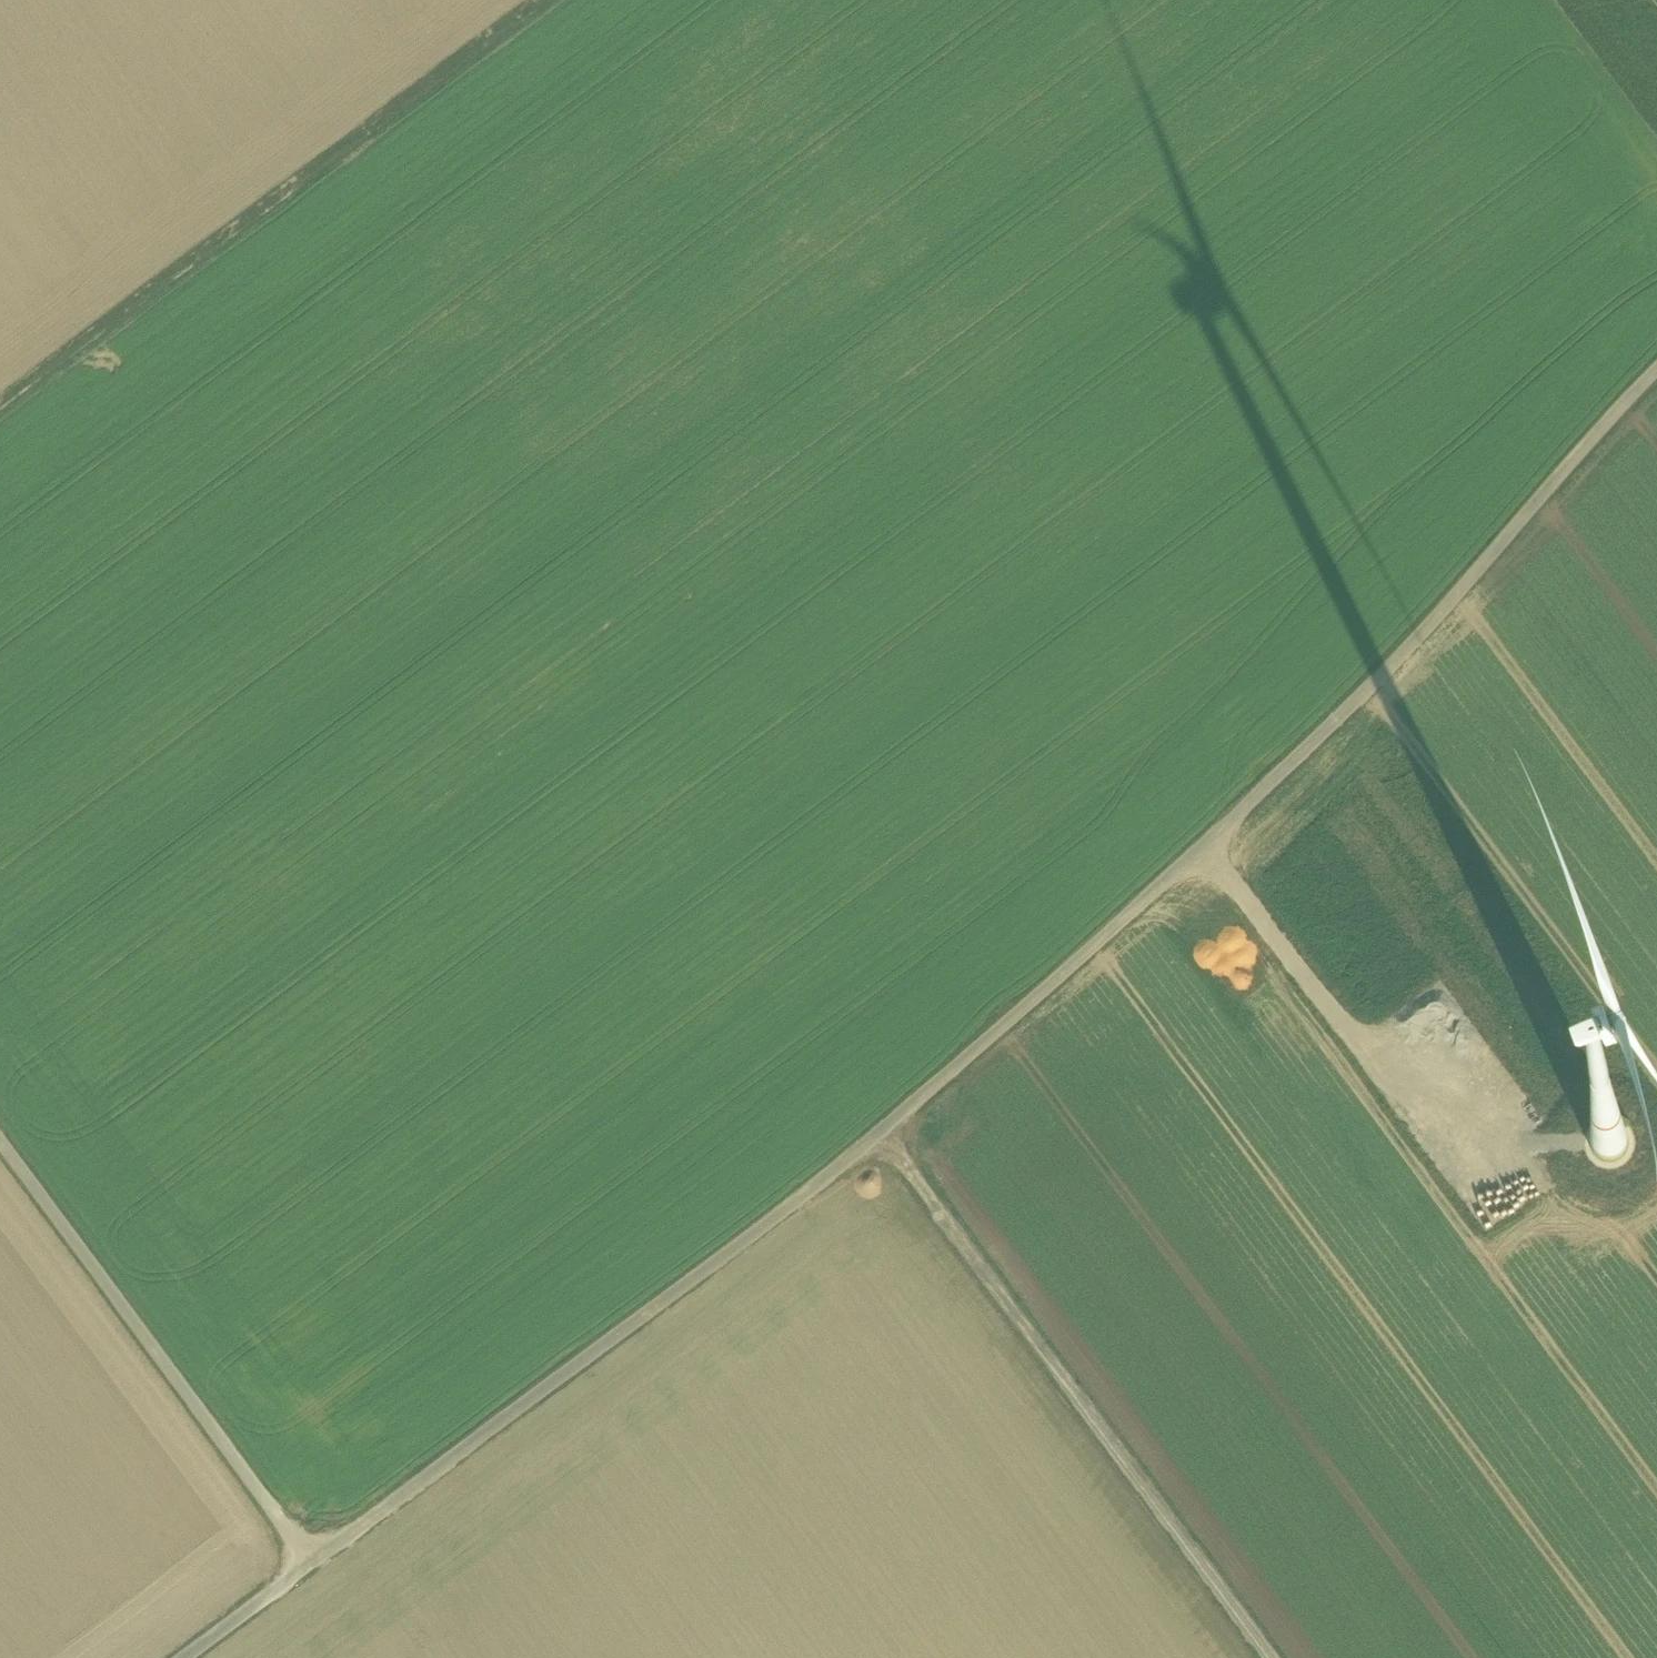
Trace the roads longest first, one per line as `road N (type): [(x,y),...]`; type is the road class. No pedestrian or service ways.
road 1 (unclassified): [(190,1657),(880,1144),(1244,819),(1656,387)]
road 2 (track): [(0,405),(546,0)]
road 3 (track): [(880,1144),(1264,1657)]
road 4 (track): [(0,1143),(313,1566)]
road 5 (track): [(1526,1099),(1317,999),(1181,875)]

